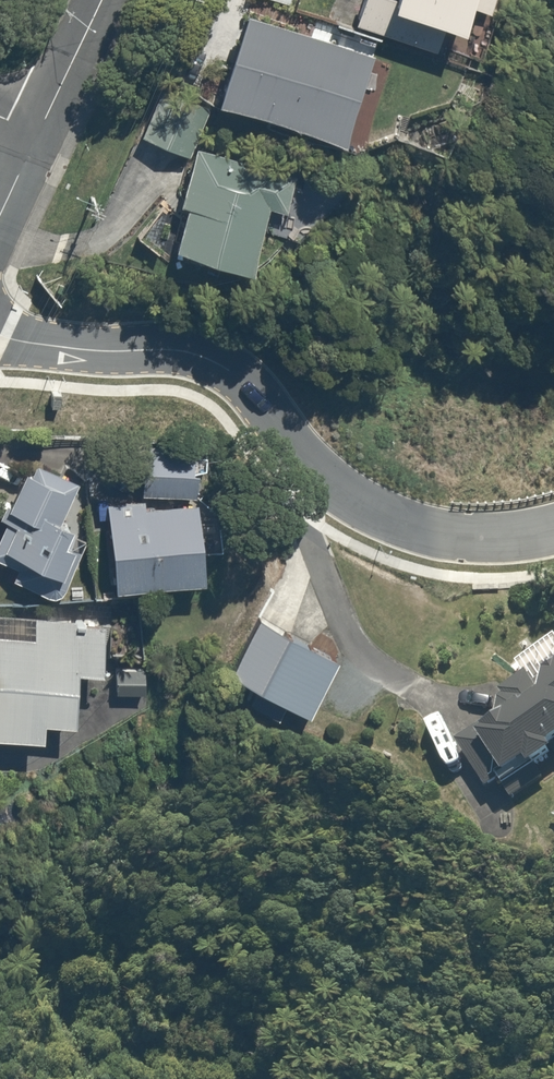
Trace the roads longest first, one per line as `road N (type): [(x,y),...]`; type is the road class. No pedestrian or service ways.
road 1 (residential): [(0,339),(180,347),(218,372),(295,467),(360,516),(447,530),(553,525)]
road 2 (tertiary): [(38,133),(101,0)]

